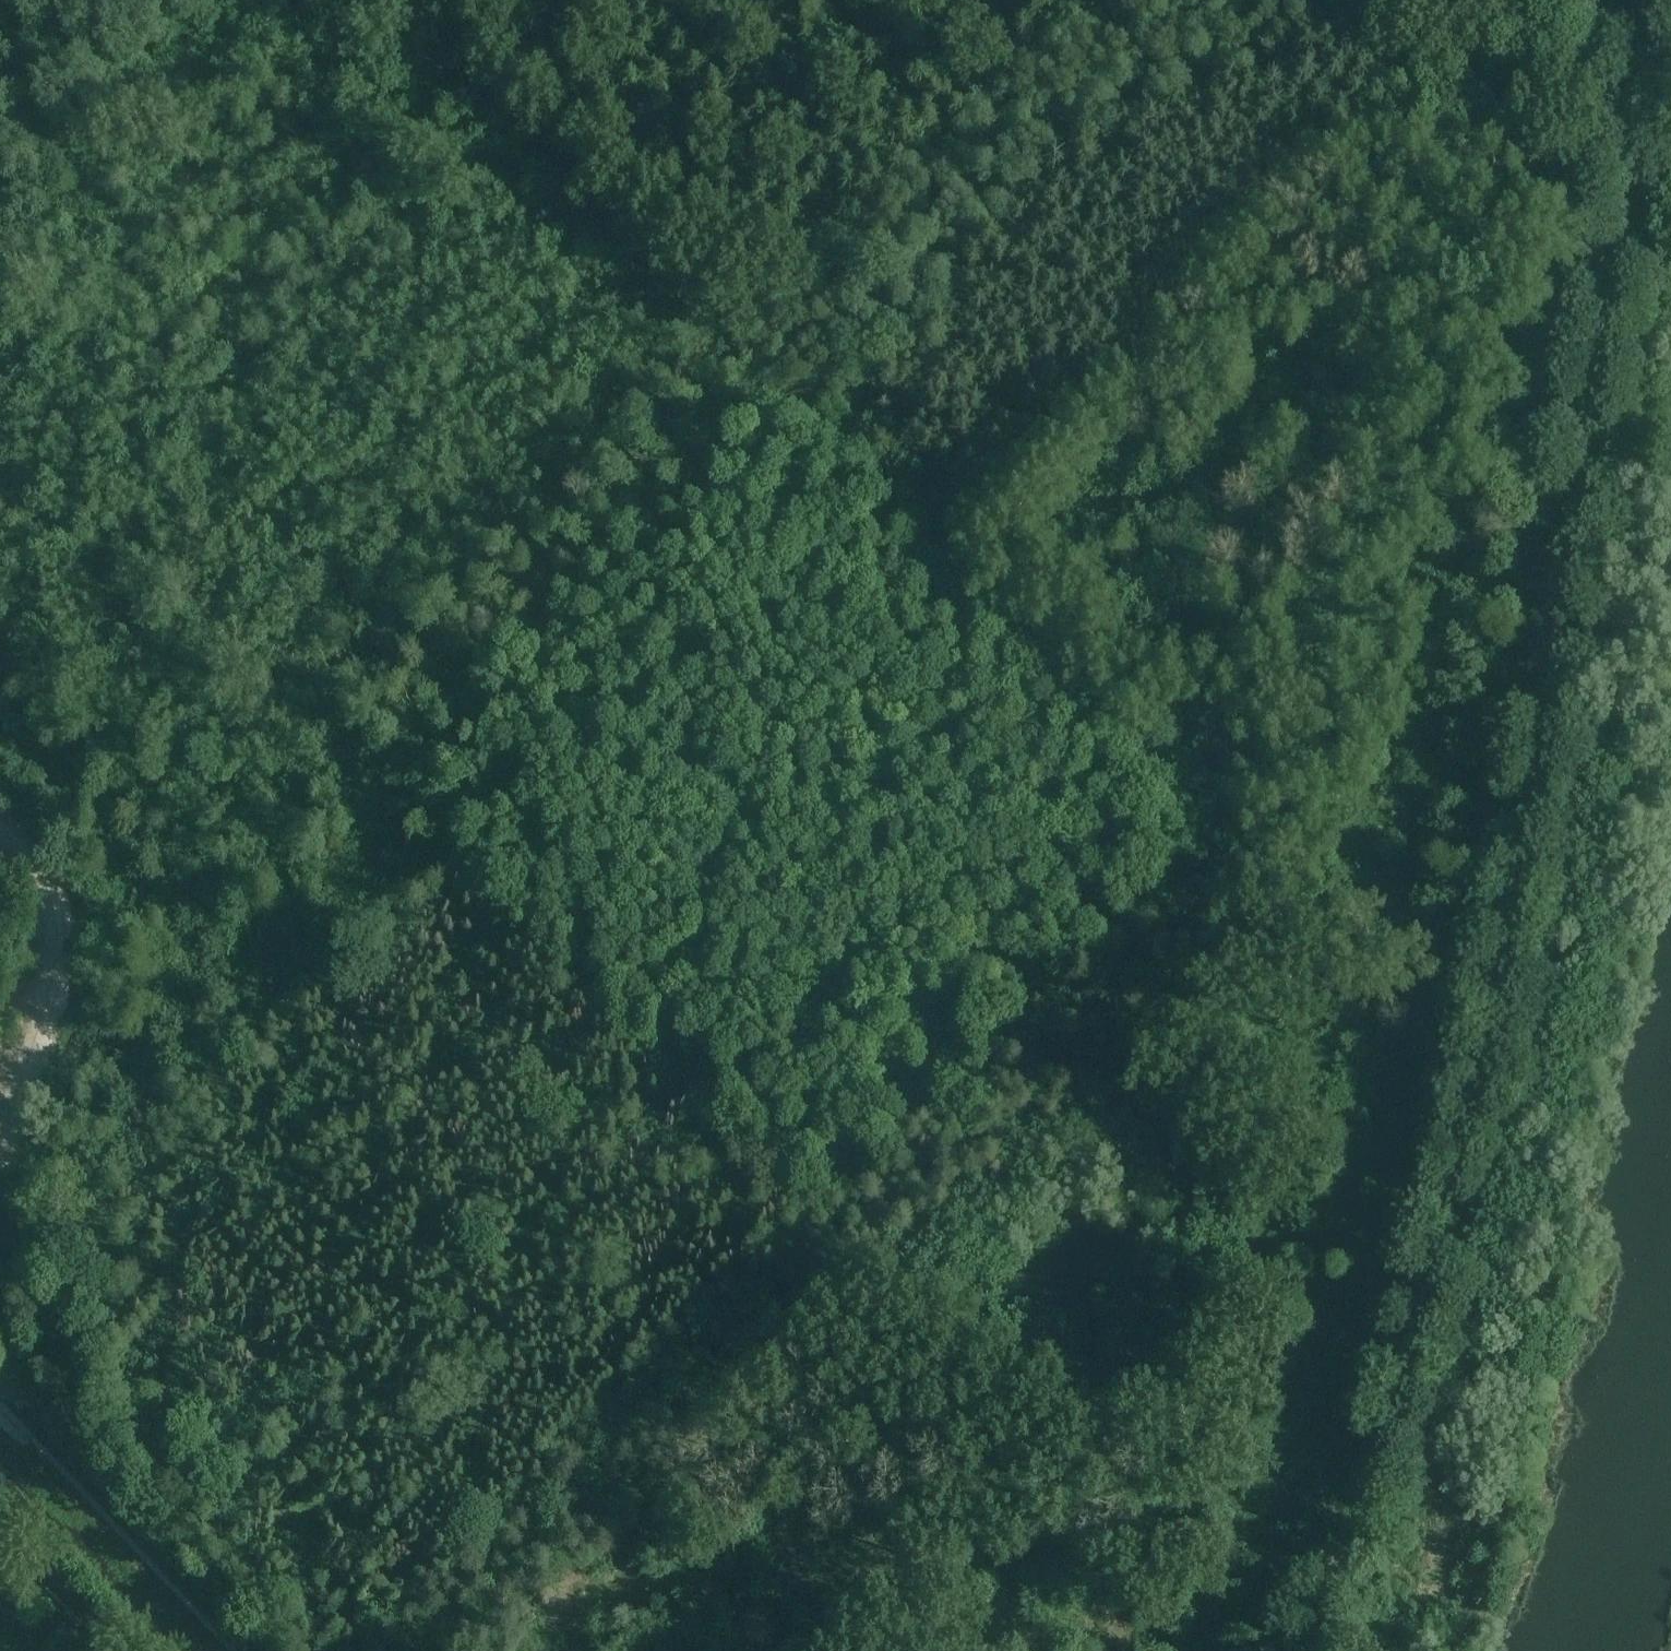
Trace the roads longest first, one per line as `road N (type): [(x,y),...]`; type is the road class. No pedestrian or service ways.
road 1 (unclassified): [(1308,1650),(1373,1474),(1496,1007),(1638,0)]
road 2 (residential): [(130,1650),(0,1520)]

